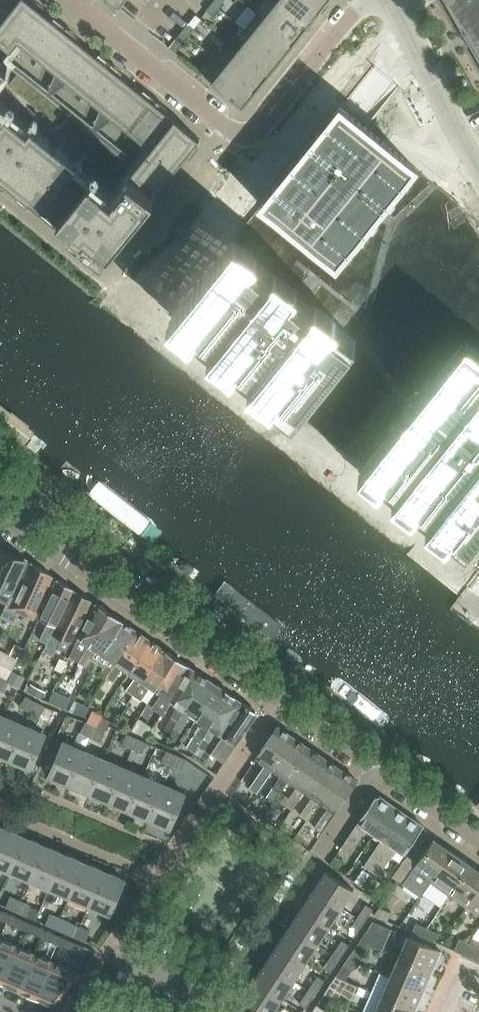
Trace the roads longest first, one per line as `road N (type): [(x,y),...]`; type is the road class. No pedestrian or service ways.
road 1 (residential): [(0,524),(275,711),(360,753),(376,774)]
road 2 (residential): [(66,0),(227,129),(246,135),(365,0)]
road 3 (residential): [(215,1011),(376,774)]
road 4 (unclassified): [(478,169),(394,0)]
road 5 (residential): [(478,837),(396,779),(376,774)]

